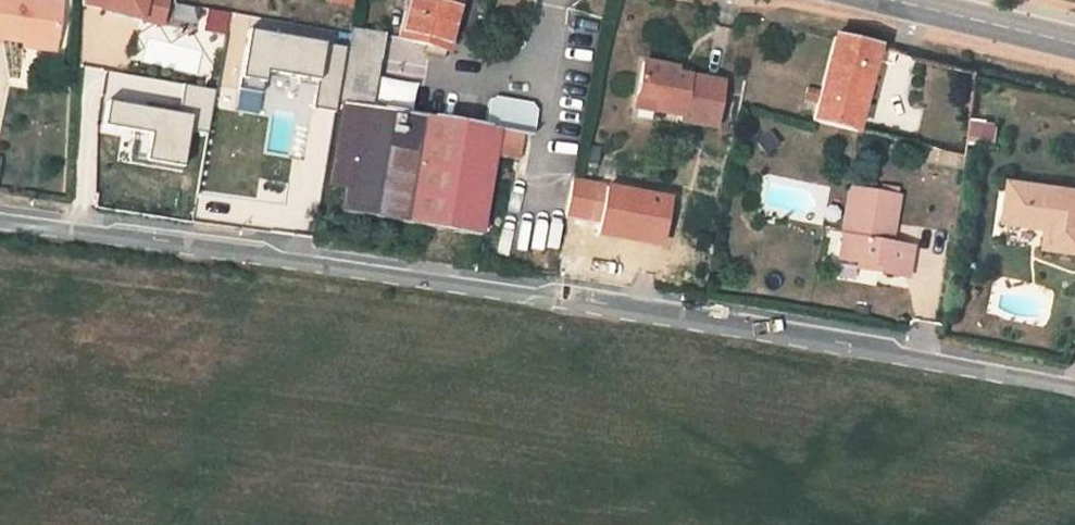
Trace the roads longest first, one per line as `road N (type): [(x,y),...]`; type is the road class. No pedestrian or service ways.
road 1 (unclassified): [(1074,392),(939,363),(0,224)]
road 2 (secondary): [(1074,45),(895,0)]

